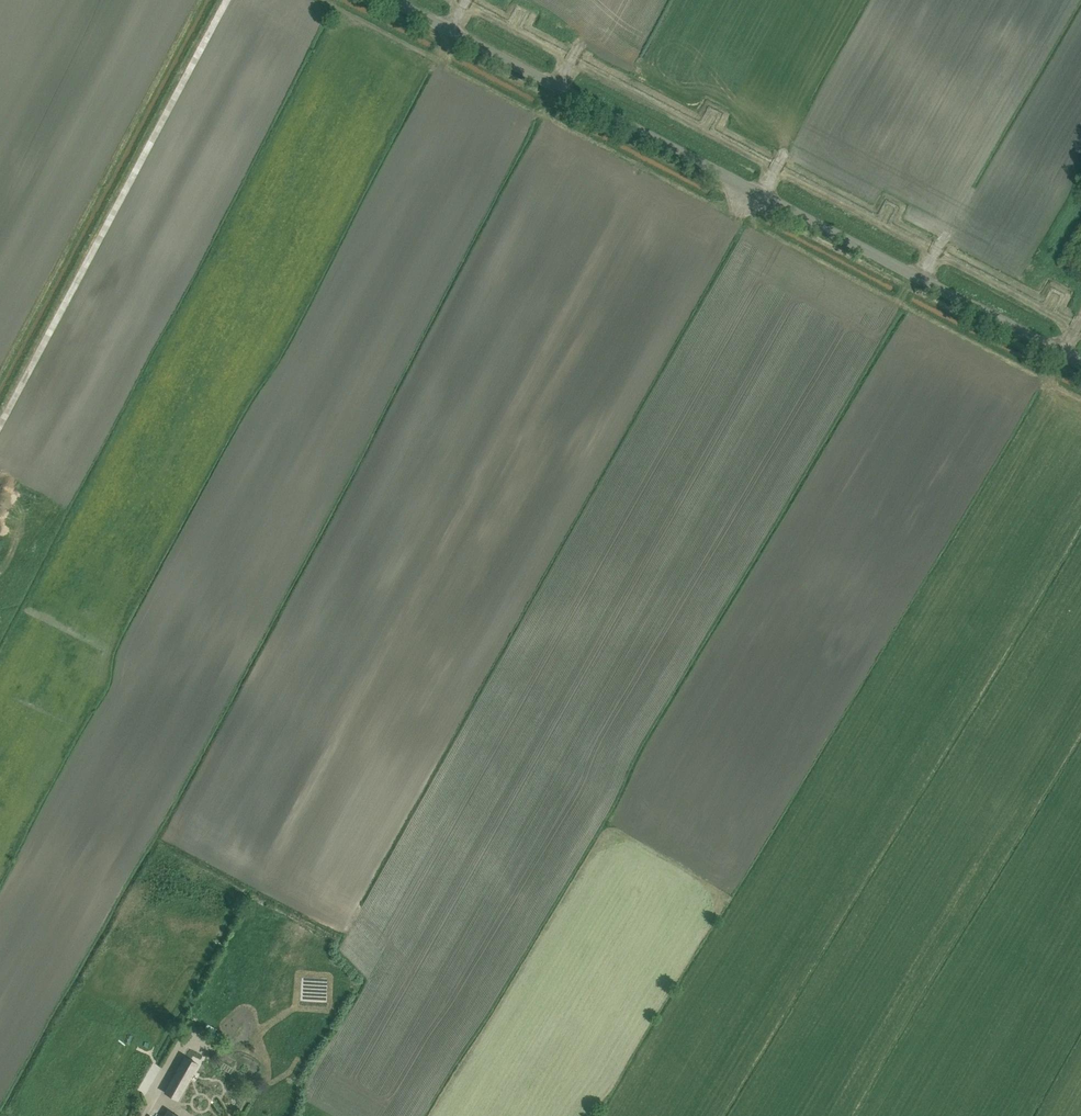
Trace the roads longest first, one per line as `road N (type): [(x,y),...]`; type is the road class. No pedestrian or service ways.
road 1 (unclassified): [(1080,362),(399,0)]

